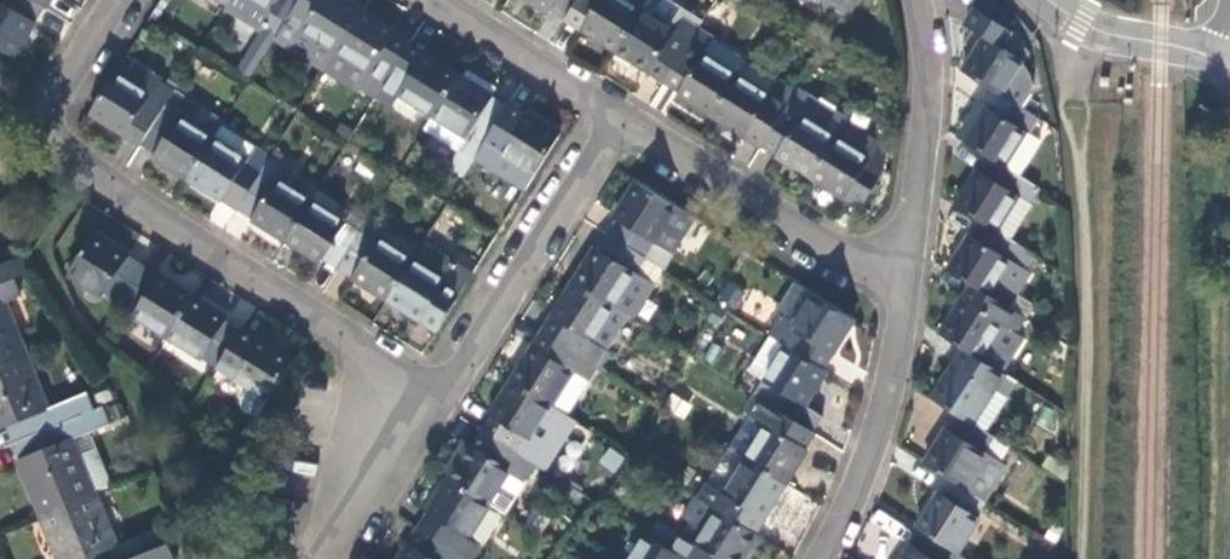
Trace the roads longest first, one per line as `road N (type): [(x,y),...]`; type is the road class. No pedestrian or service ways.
road 1 (residential): [(111,0),(34,123),(436,399)]
road 2 (residential): [(436,399),(623,111)]
road 3 (residential): [(623,111),(898,281)]
road 4 (residential): [(818,558),(850,497),(886,383),(898,281)]
road 5 (residential): [(898,281),(928,70),(909,0)]
road 6 (residential): [(443,0),(623,111)]
road 7 (unclassified): [(1050,0),(1090,27),(1229,66)]
road 8 (residential): [(436,399),(318,551)]

